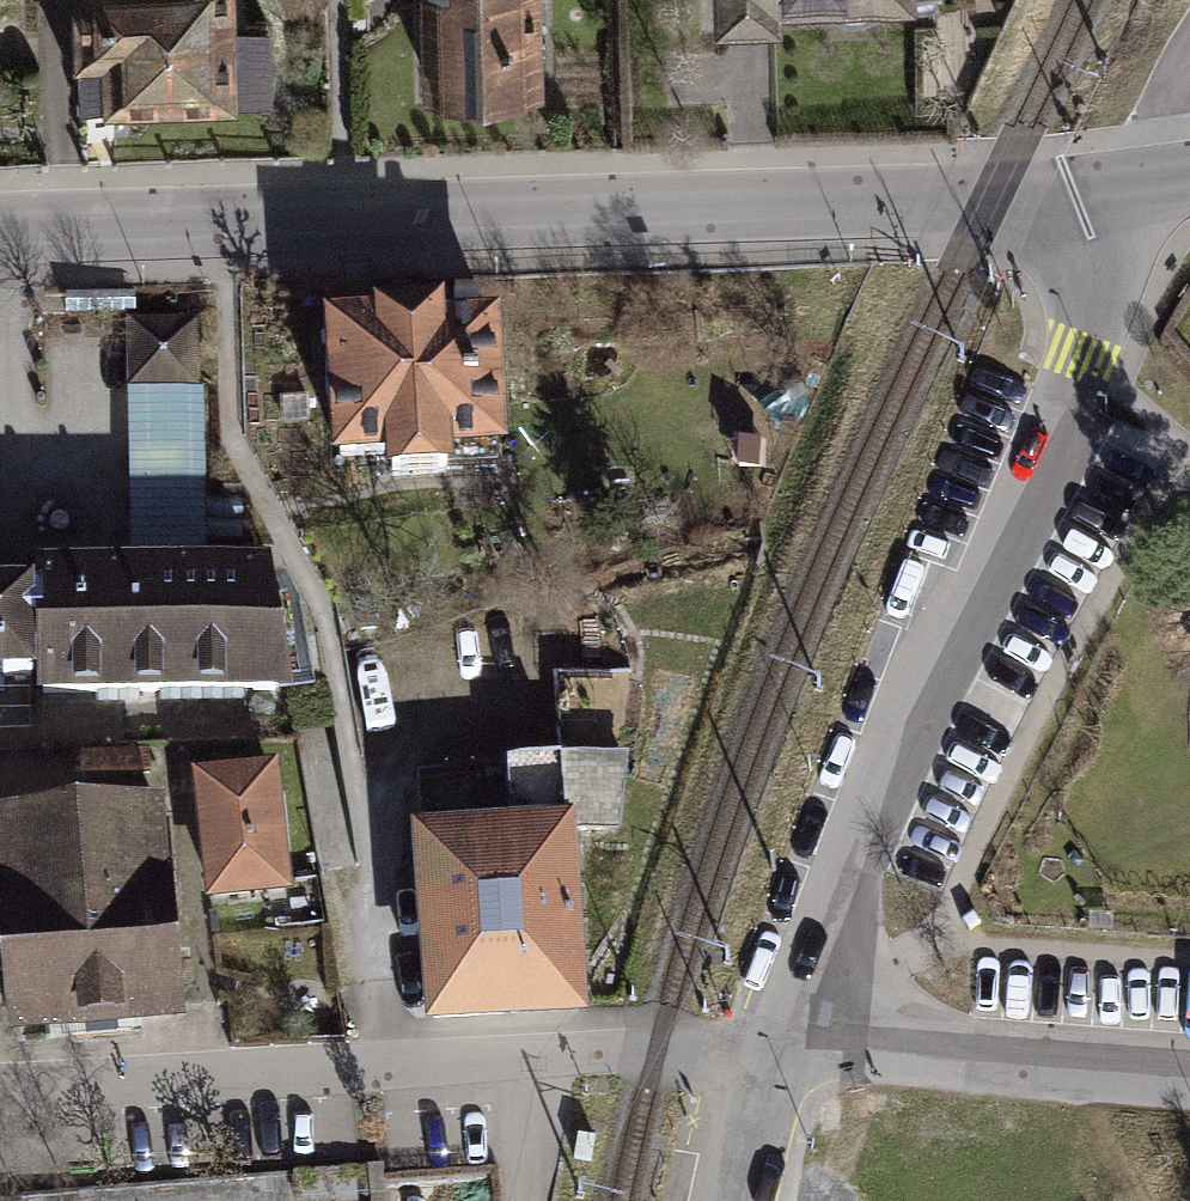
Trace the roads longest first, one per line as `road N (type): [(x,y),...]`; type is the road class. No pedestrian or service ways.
road 1 (tertiary): [(0,231),(1132,195)]
road 2 (residential): [(766,1043),(1076,342),(1132,195)]
road 3 (residential): [(0,1087),(766,1043)]
road 4 (residential): [(1189,1076),(766,1043)]
road 5 (residential): [(730,1200),(766,1043)]
road 6 (residential): [(1132,195),(1189,88)]

